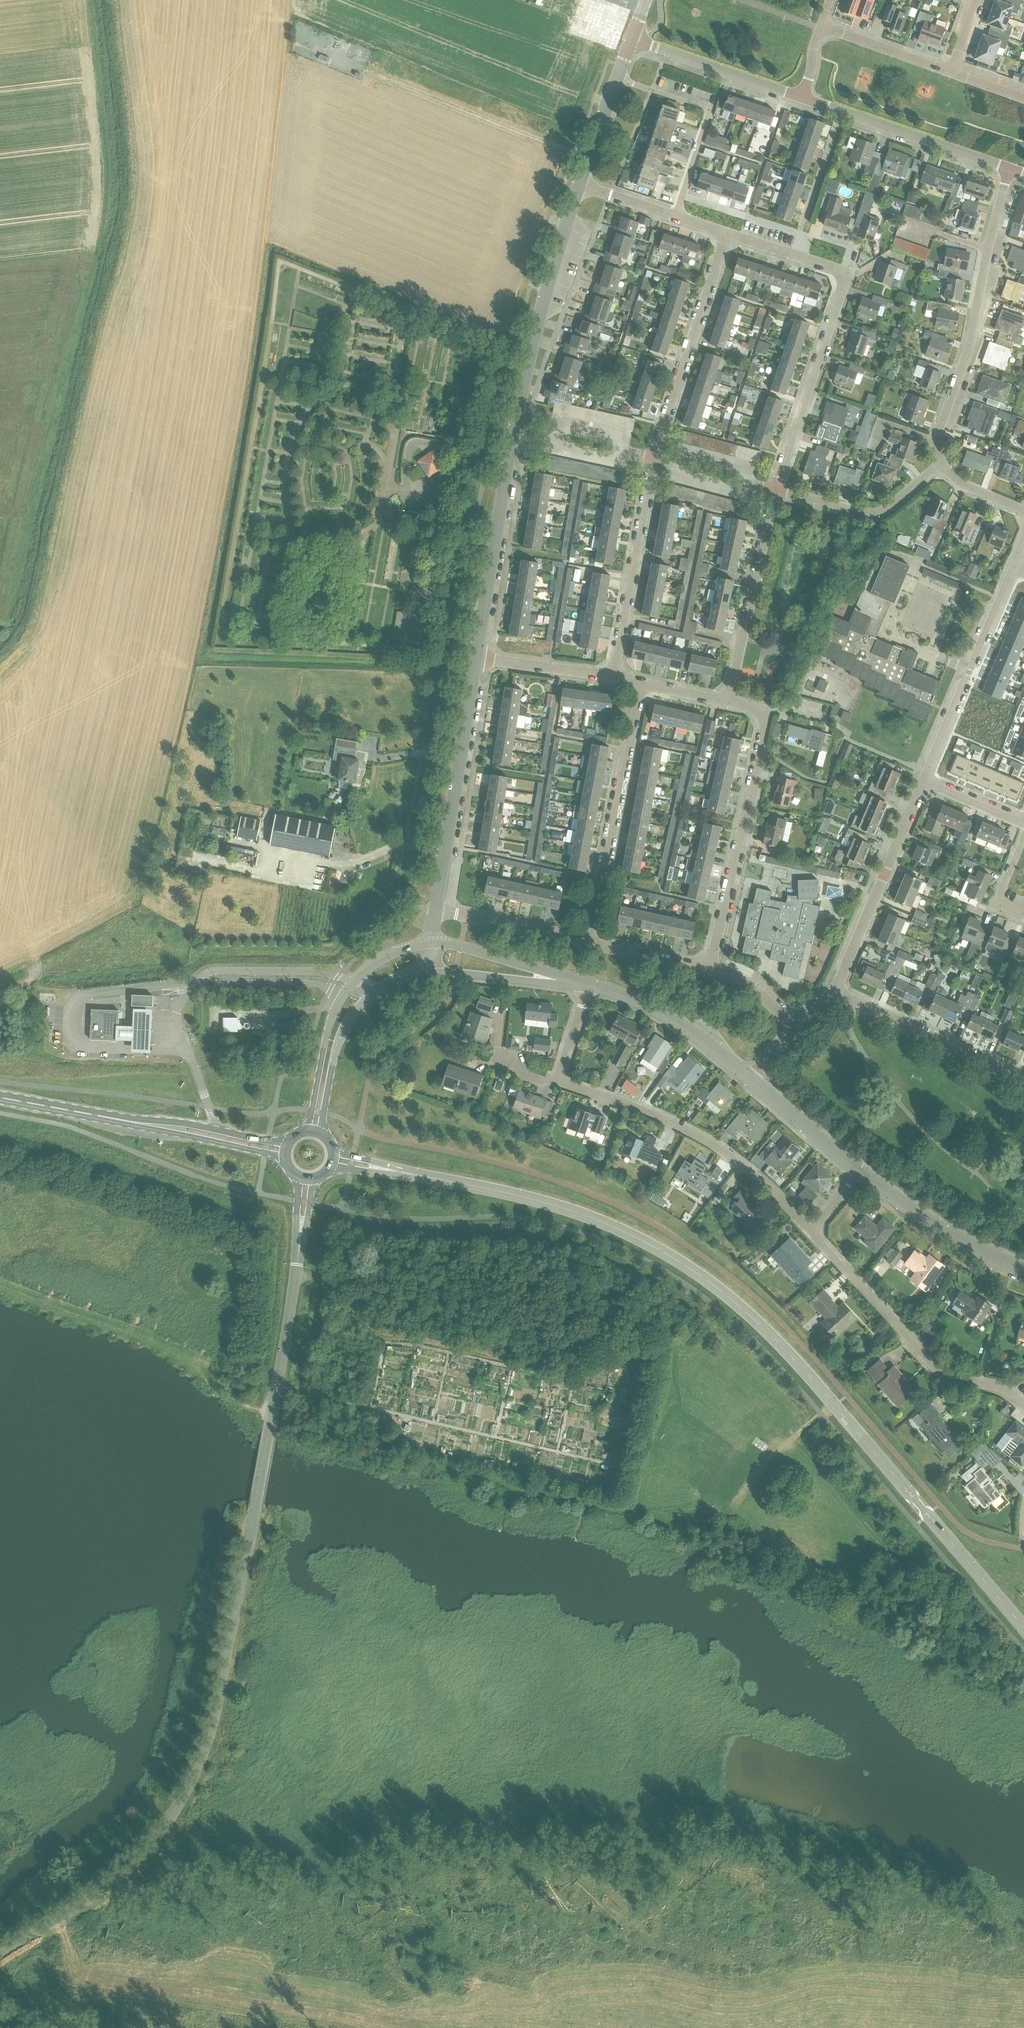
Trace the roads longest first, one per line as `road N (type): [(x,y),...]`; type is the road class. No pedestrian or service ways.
road 1 (track): [(0,1287),(150,1341),(256,1409),(269,1431),(619,1513),(687,1505),(731,1510),(769,1452),(823,1416)]
road 2 (unclassified): [(0,1955),(116,1879),(161,1832),(197,1771),(219,1697),(299,1248)]
road 3 (secondary): [(1023,1627),(792,1357),(706,1280),(649,1243),(569,1210),(391,1170)]
road 4 (track): [(295,1277),(345,1282),(383,1265),(415,1300),(480,1325),(528,1357),(655,1318),(654,1310),(609,1288),(550,1269),(460,1253),(419,1256)]
road 5 (residential): [(711,969),(767,711),(729,703)]
road 6 (residential): [(943,464),(1010,169)]
road 7 (residential): [(814,1233),(722,1149),(560,1081)]
road 8 (residential): [(775,490),(847,271),(794,253)]
road 9 (residential): [(1023,1404),(940,1373),(814,1233)]
road 10 (residential): [(589,944),(641,683)]
road 11 (tertiary): [(437,909),(476,657)]
road 12 (tertiary): [(516,427),(579,184)]
road 13 (tertiary): [(433,943),(373,964),(339,1002),(308,1129)]
road 14 (residential): [(655,459),(727,232)]
road 15 (residential): [(834,993),(928,779)]
road 16 (tertiary): [(476,657),(516,427)]
road 17 (residential): [(928,779),(1013,565)]
road 18 (residential): [(614,677),(655,459)]
road 19 (residential): [(729,703),(775,490)]
road 20 (track): [(367,70),(565,149)]
road 21 (tertiary): [(320,1132),(348,1024),(393,983),(431,969)]
road 22 (residential): [(676,215),(711,110),(618,76)]
road 23 (residential): [(1023,1078),(834,993)]
road 24 (tertiary): [(1023,1268),(948,1233),(860,1170)]
road 25 (residential): [(747,1081),(699,1037),(590,984)]
road 26 (residential): [(775,490),(874,513),(943,464)]
road 27 (residential): [(1010,169),(841,110)]
road 28 (residential): [(802,98),(633,39)]
road 29 (tertiary): [(590,984),(433,943)]
road 30 (tertiary): [(431,969),(590,984)]
road 31 (residential): [(589,944),(437,909)]
road 32 (residential): [(794,253),(841,110)]
road 33 (secondary): [(142,1124),(0,1097)]
road 34 (tertiary): [(860,1170),(747,1081)]
road 35 (secondary): [(142,1124),(282,1157)]
road 36 (residential): [(614,677),(476,657)]
road 37 (residential): [(951,72),(823,28)]
road 38 (residential): [(711,969),(589,944)]

